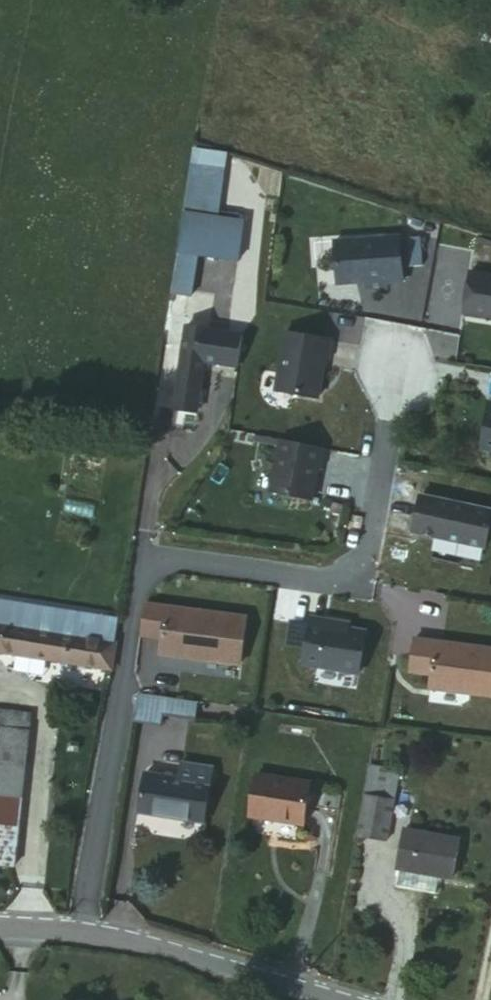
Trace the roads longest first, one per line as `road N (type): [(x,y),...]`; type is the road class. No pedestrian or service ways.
road 1 (residential): [(85,931),(142,578),(158,562),(179,558),(320,581),(364,557),(397,368)]
road 2 (unclassified): [(350,999),(248,966),(85,931)]

